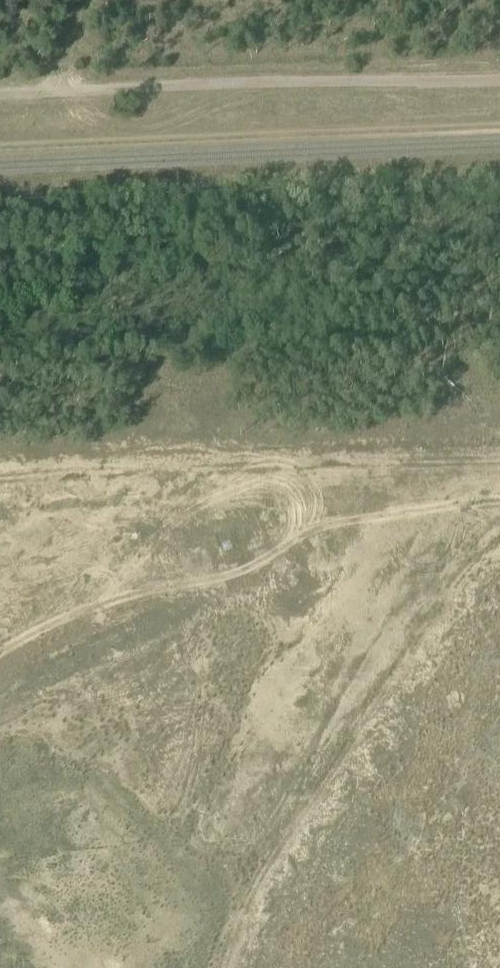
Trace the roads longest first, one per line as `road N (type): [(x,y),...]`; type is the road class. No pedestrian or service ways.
road 1 (track): [(0,89),(499,70)]

